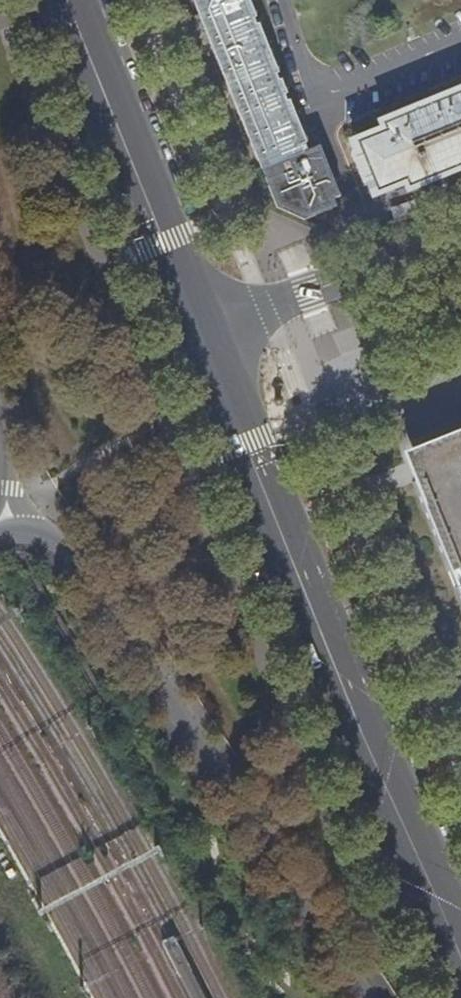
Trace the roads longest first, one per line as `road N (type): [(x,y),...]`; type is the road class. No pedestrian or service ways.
road 1 (primary): [(460,960),(200,332)]
road 2 (residential): [(11,513),(60,531),(364,997)]
road 3 (primary): [(200,332),(69,0)]
road 4 (residential): [(200,332),(460,239)]

